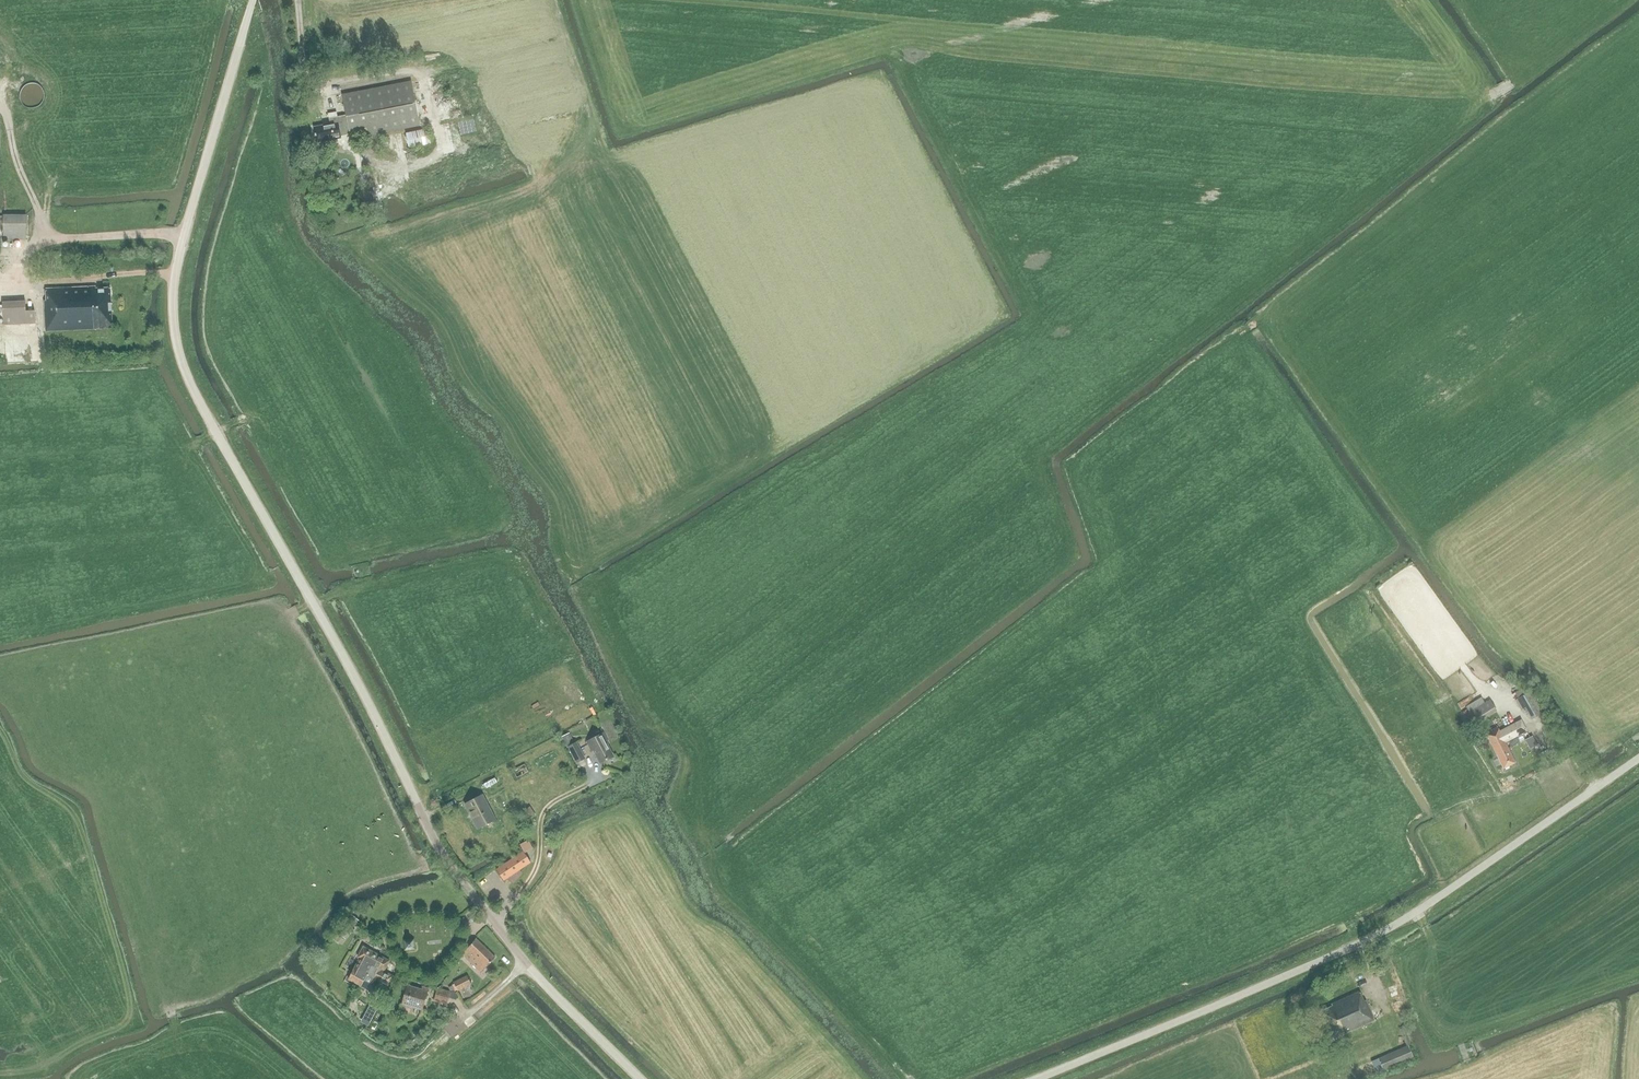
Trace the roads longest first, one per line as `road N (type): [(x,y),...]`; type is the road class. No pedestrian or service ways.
road 1 (tertiary): [(640,1078),(542,982),(443,853),(182,358),(176,269),(253,0)]
road 2 (tertiary): [(1035,1078),(1338,953),(1418,911),(1638,758)]
road 3 (track): [(89,1078),(178,1031),(108,786),(0,674)]
road 4 (track): [(586,783),(544,809),(539,865),(491,918)]

